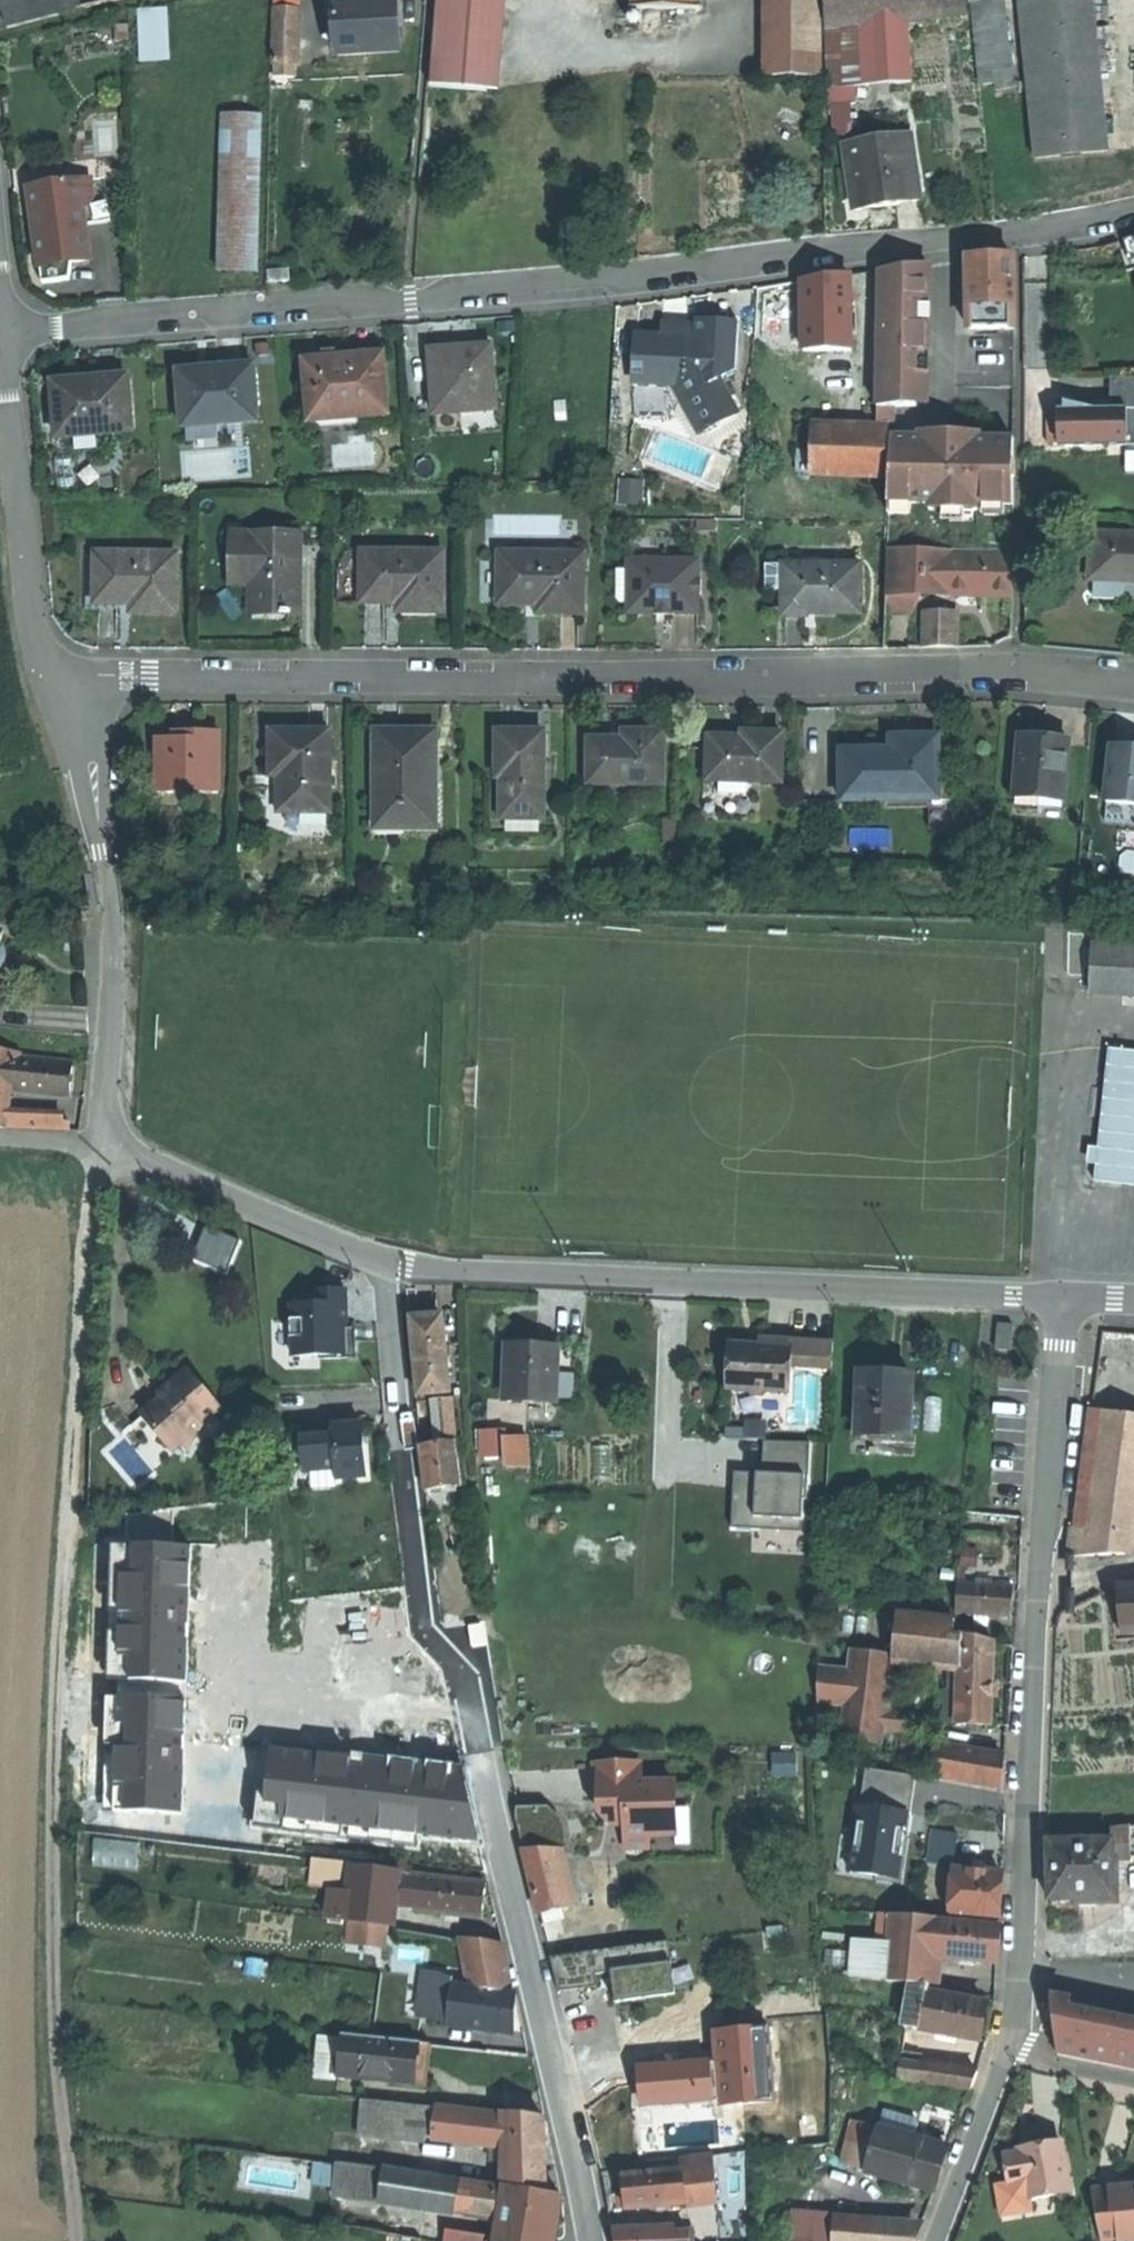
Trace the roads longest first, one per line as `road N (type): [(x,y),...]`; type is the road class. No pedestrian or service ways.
road 1 (residential): [(1133,212),(1062,228),(635,277),(3,336)]
road 2 (track): [(79,2240),(57,2048),(53,1763),(96,1175),(109,1145)]
road 3 (residential): [(1133,689),(1011,674),(105,678)]
road 4 (residential): [(109,1145),(405,1270),(1061,1299)]
road 5 (residential): [(1008,2053),(1019,1994),(1030,1680),(1061,1299)]
road 6 (residential): [(583,2240),(577,2181),(479,1756)]
road 7 (residential): [(3,336),(41,673)]
road 8 (residential): [(109,1145),(101,1120),(112,908)]
road 9 (residential): [(937,2240),(1008,2053)]
road 10 (residential): [(41,673),(76,775),(99,816)]
road 11 (residential): [(99,816),(105,678)]
road 12 (unclassified): [(1008,2053),(1133,2080)]

